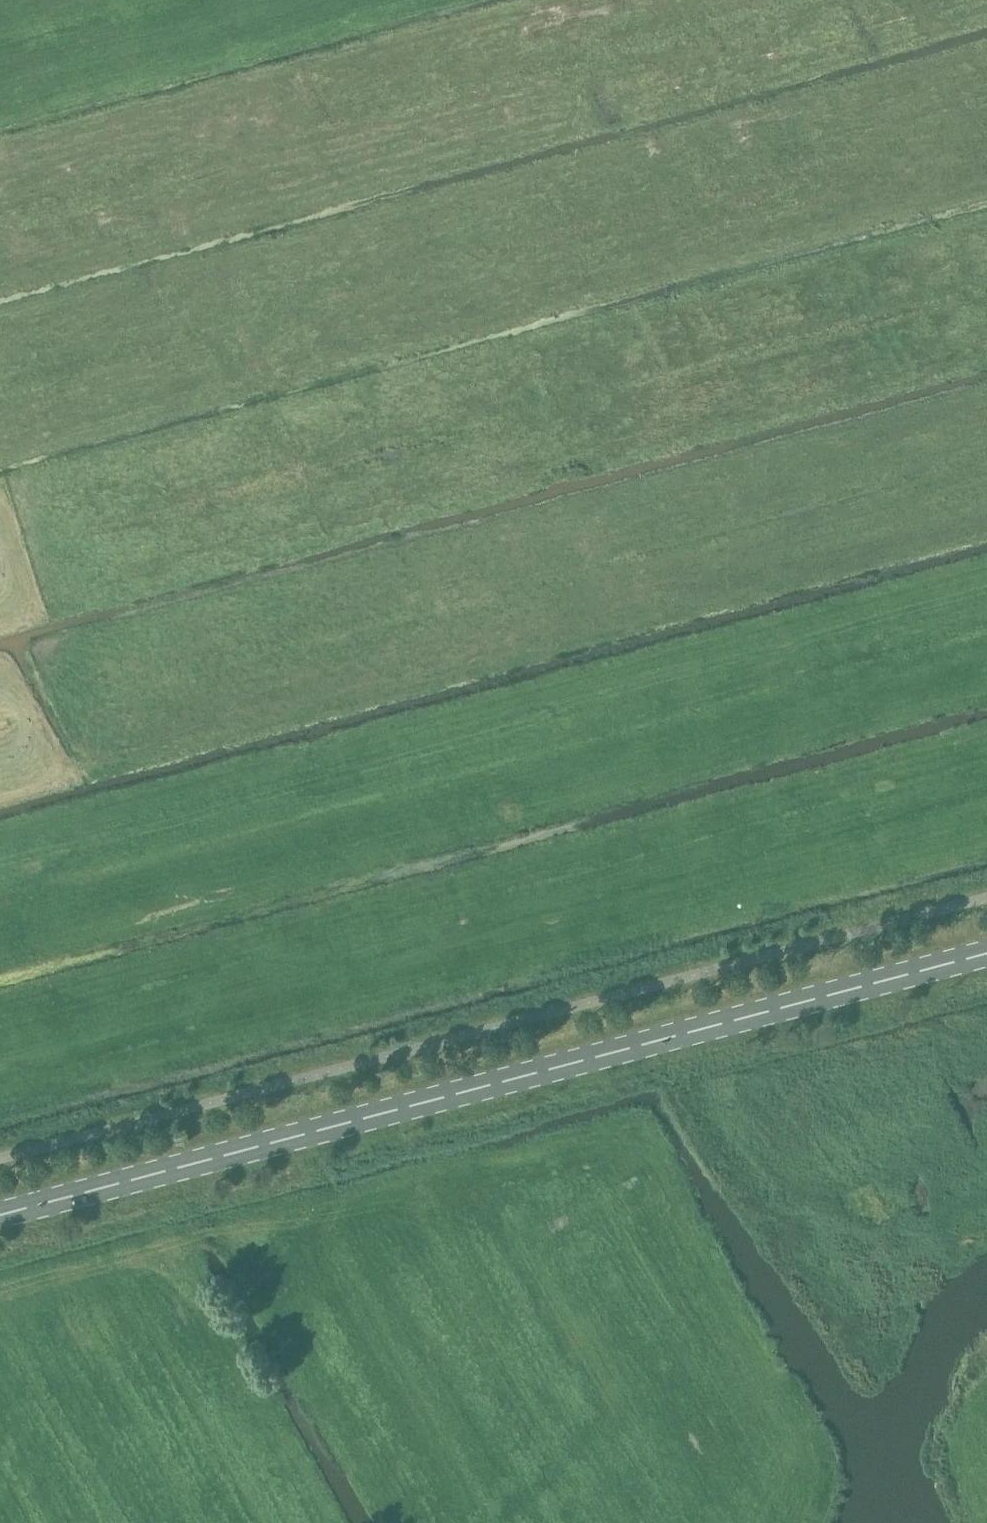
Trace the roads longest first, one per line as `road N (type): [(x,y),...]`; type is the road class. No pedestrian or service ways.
road 1 (primary): [(0,1217),(986,956)]

